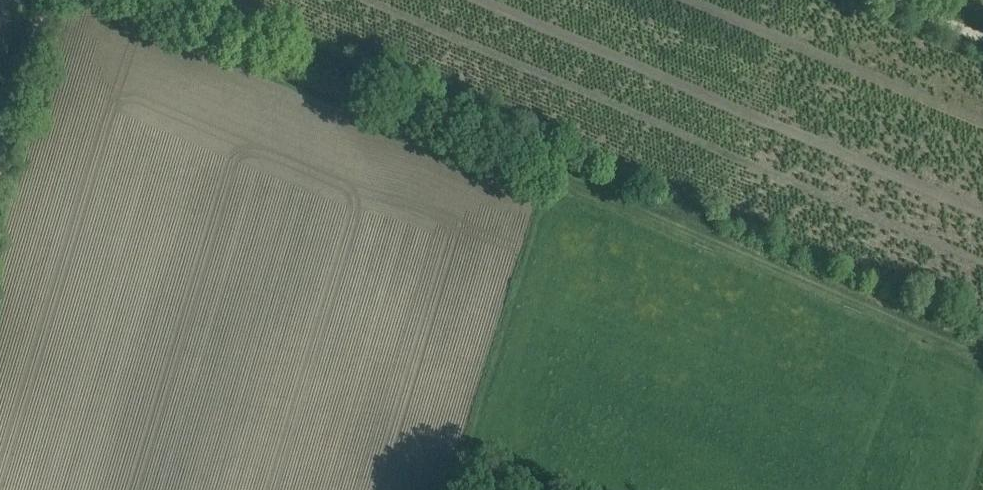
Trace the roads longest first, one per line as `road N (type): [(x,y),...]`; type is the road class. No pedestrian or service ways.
road 1 (track): [(157,0),(982,347)]
road 2 (track): [(0,153),(45,0)]

